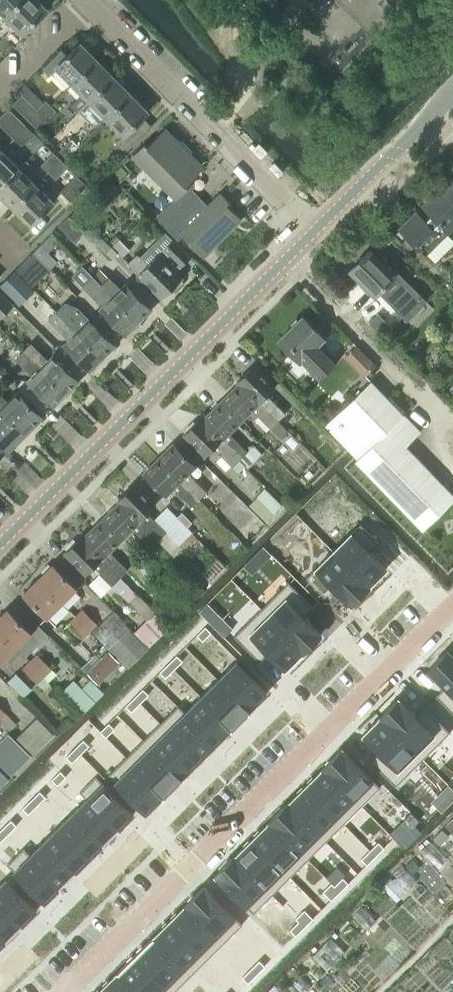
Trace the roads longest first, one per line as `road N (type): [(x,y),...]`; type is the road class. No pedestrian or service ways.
road 1 (residential): [(62,991),(452,605)]
road 2 (tertiary): [(0,543),(316,229)]
road 3 (residential): [(94,2),(316,229)]
road 4 (tertiary): [(316,229),(452,94)]
road 5 (residential): [(0,92),(94,2)]

